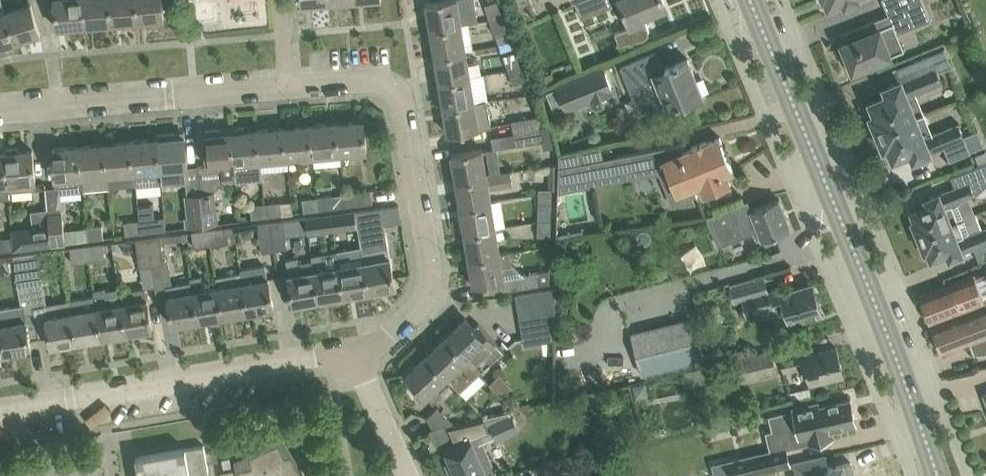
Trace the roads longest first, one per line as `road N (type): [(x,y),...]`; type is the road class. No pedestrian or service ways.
road 1 (tertiary): [(938,475),(750,0)]
road 2 (residential): [(360,356),(382,348),(418,303),(424,241),(404,121),(385,94),(363,85),(288,94)]
road 3 (residential): [(0,415),(360,356)]
road 4 (residential): [(0,118),(288,94)]
road 5 (residential): [(411,475),(360,356)]

